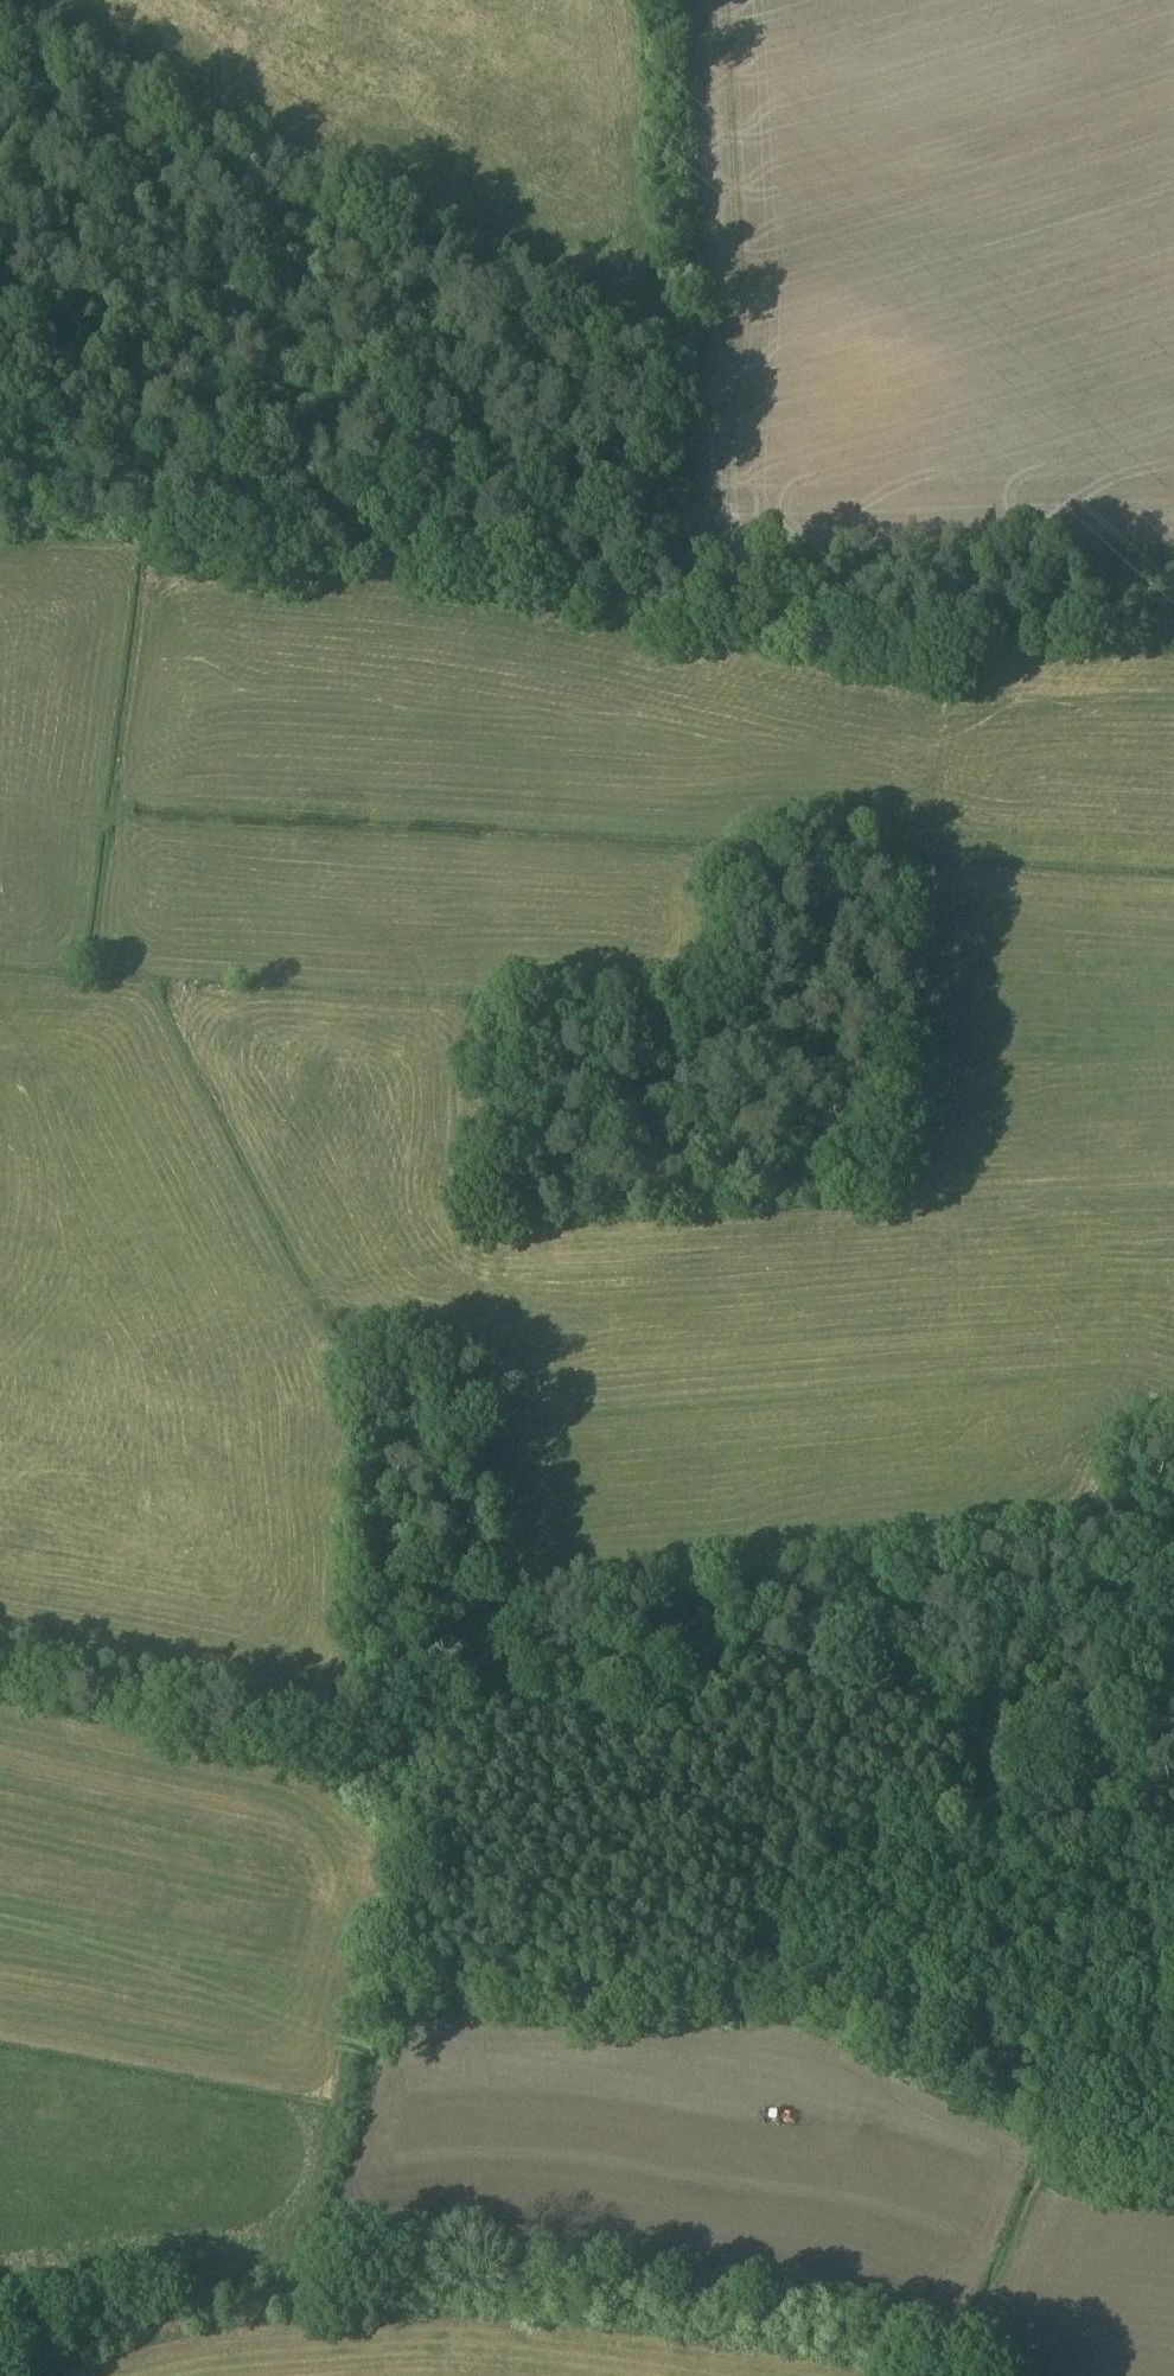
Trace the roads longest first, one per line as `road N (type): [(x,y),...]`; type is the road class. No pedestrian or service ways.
road 1 (track): [(1173,1617),(1079,1699),(833,1874),(791,1937),(788,1981)]
road 2 (track): [(404,1751),(0,1678)]
road 3 (track): [(1173,2050),(1110,2083),(1077,2112),(958,2375)]
road 4 (track): [(1079,1699),(1144,1819),(1173,1902)]

